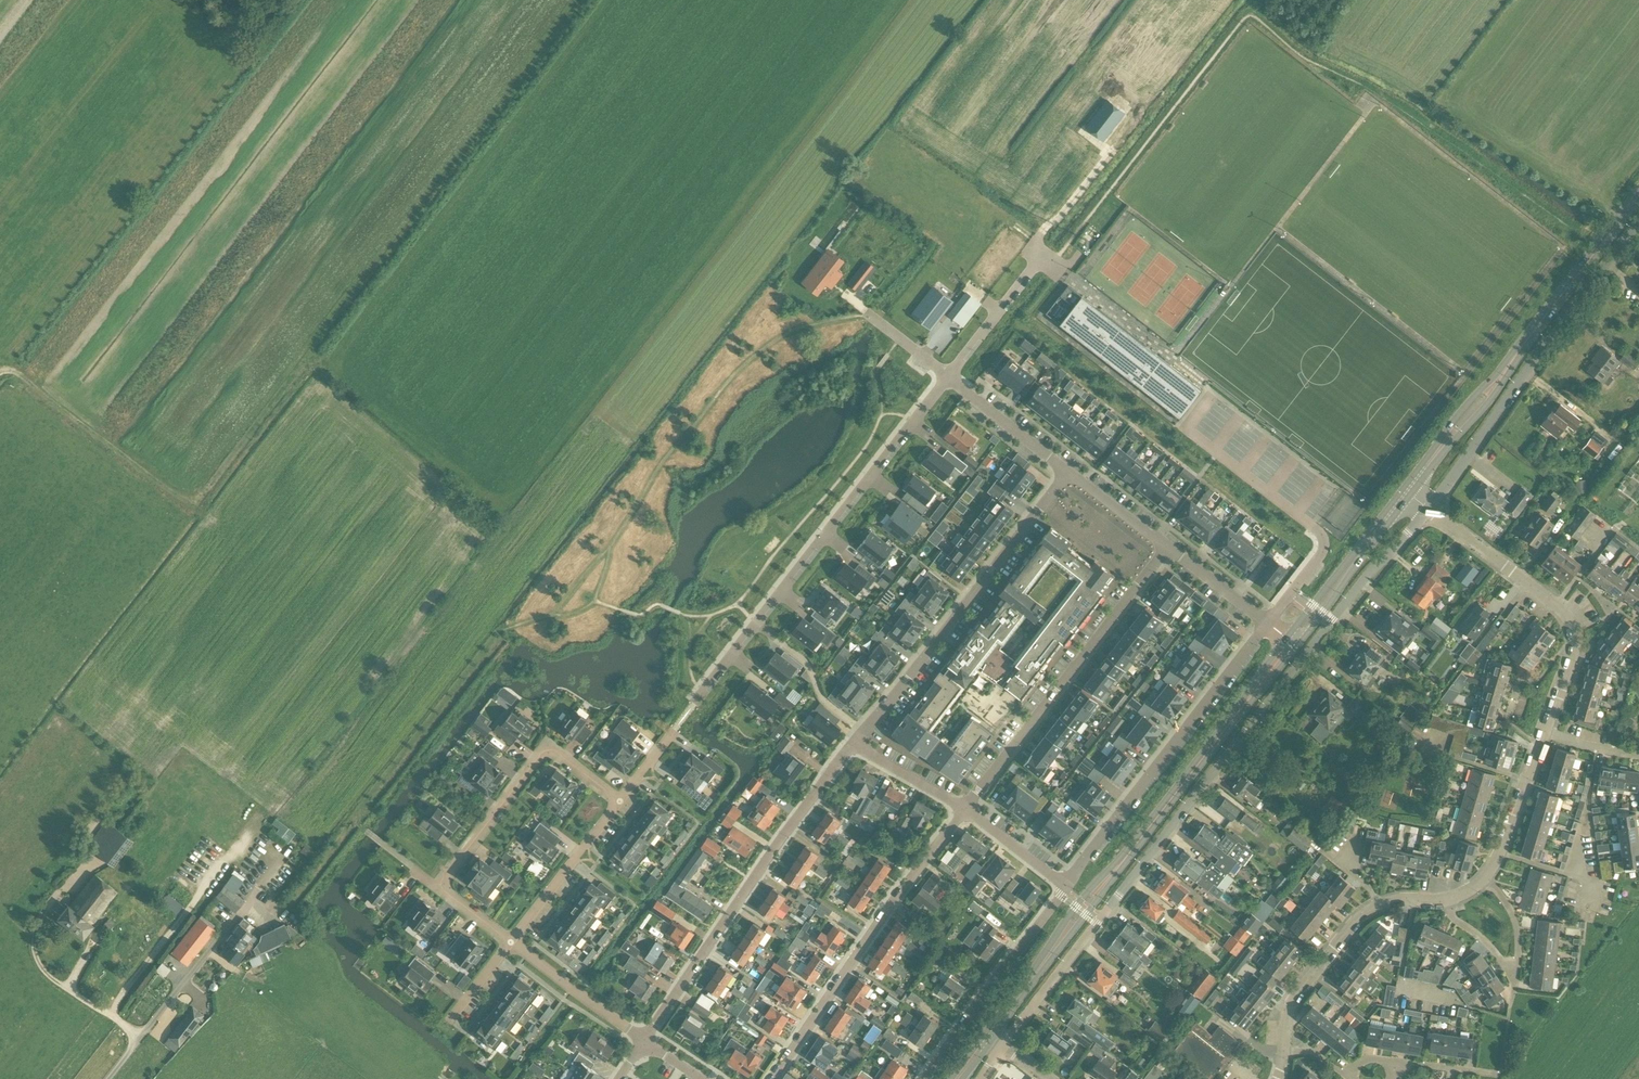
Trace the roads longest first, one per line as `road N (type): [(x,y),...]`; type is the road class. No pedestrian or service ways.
road 1 (residential): [(1003,1045),(1365,577),(1430,509)]
road 2 (primary): [(990,1036),(1292,641)]
road 3 (track): [(0,371),(21,375),(188,500),(208,489),(302,367),(331,364)]
road 4 (residential): [(704,692),(948,376)]
road 5 (primary): [(1408,492),(1638,195)]
road 6 (residential): [(643,1040),(852,745)]
road 7 (residential): [(1430,509),(1638,223)]
road 8 (residential): [(852,745),(1069,472)]
road 9 (residential): [(1269,624),(1064,887)]
road 10 (residential): [(964,809),(1168,547)]
road 11 (residential): [(773,1078),(964,809)]
road 12 (residential): [(1545,733),(1570,656),(1567,615),(1430,509)]
road 13 (residential): [(448,895),(447,874),(545,752),(620,801)]
road 14 (residential): [(1285,1053),(1290,1004),(1355,921),(1400,899),(1445,900)]
road 15 (residential): [(924,1078),(1064,887)]
road 16 (primary): [(1292,641),(1408,492)]
road 17 (residential): [(508,941),(620,801)]
road 18 (residential): [(643,1040),(508,941)]
road 19 (residential): [(1484,878),(1545,733)]
road 20 (residential): [(948,376),(1069,472)]
road 21 (residential): [(1043,257),(948,376)]
road 22 (residential): [(852,745),(964,809)]
road 23 (residential): [(1168,547),(1269,624)]
road 24 (residential): [(964,809),(1064,887)]
road 25 (residential): [(1069,472),(1168,547)]

